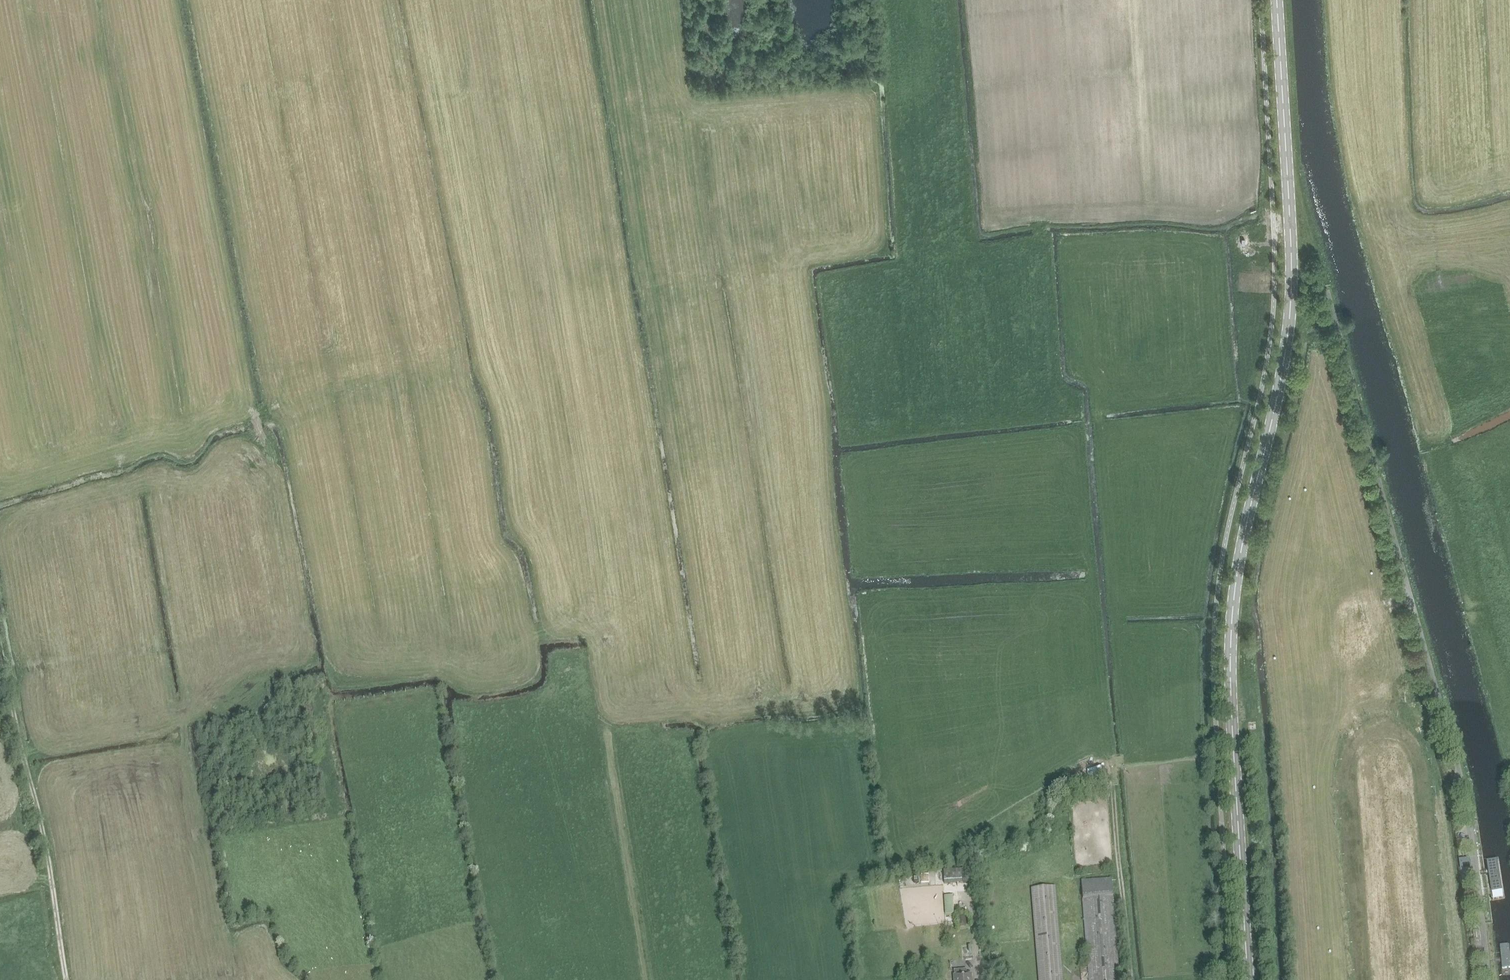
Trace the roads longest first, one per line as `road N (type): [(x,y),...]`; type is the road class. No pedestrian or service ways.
road 1 (primary): [(1248,979),(1231,638),(1289,305),(1276,0)]
road 2 (unclassified): [(1487,979),(1466,804),(1327,291)]
road 3 (track): [(67,979),(0,641)]

